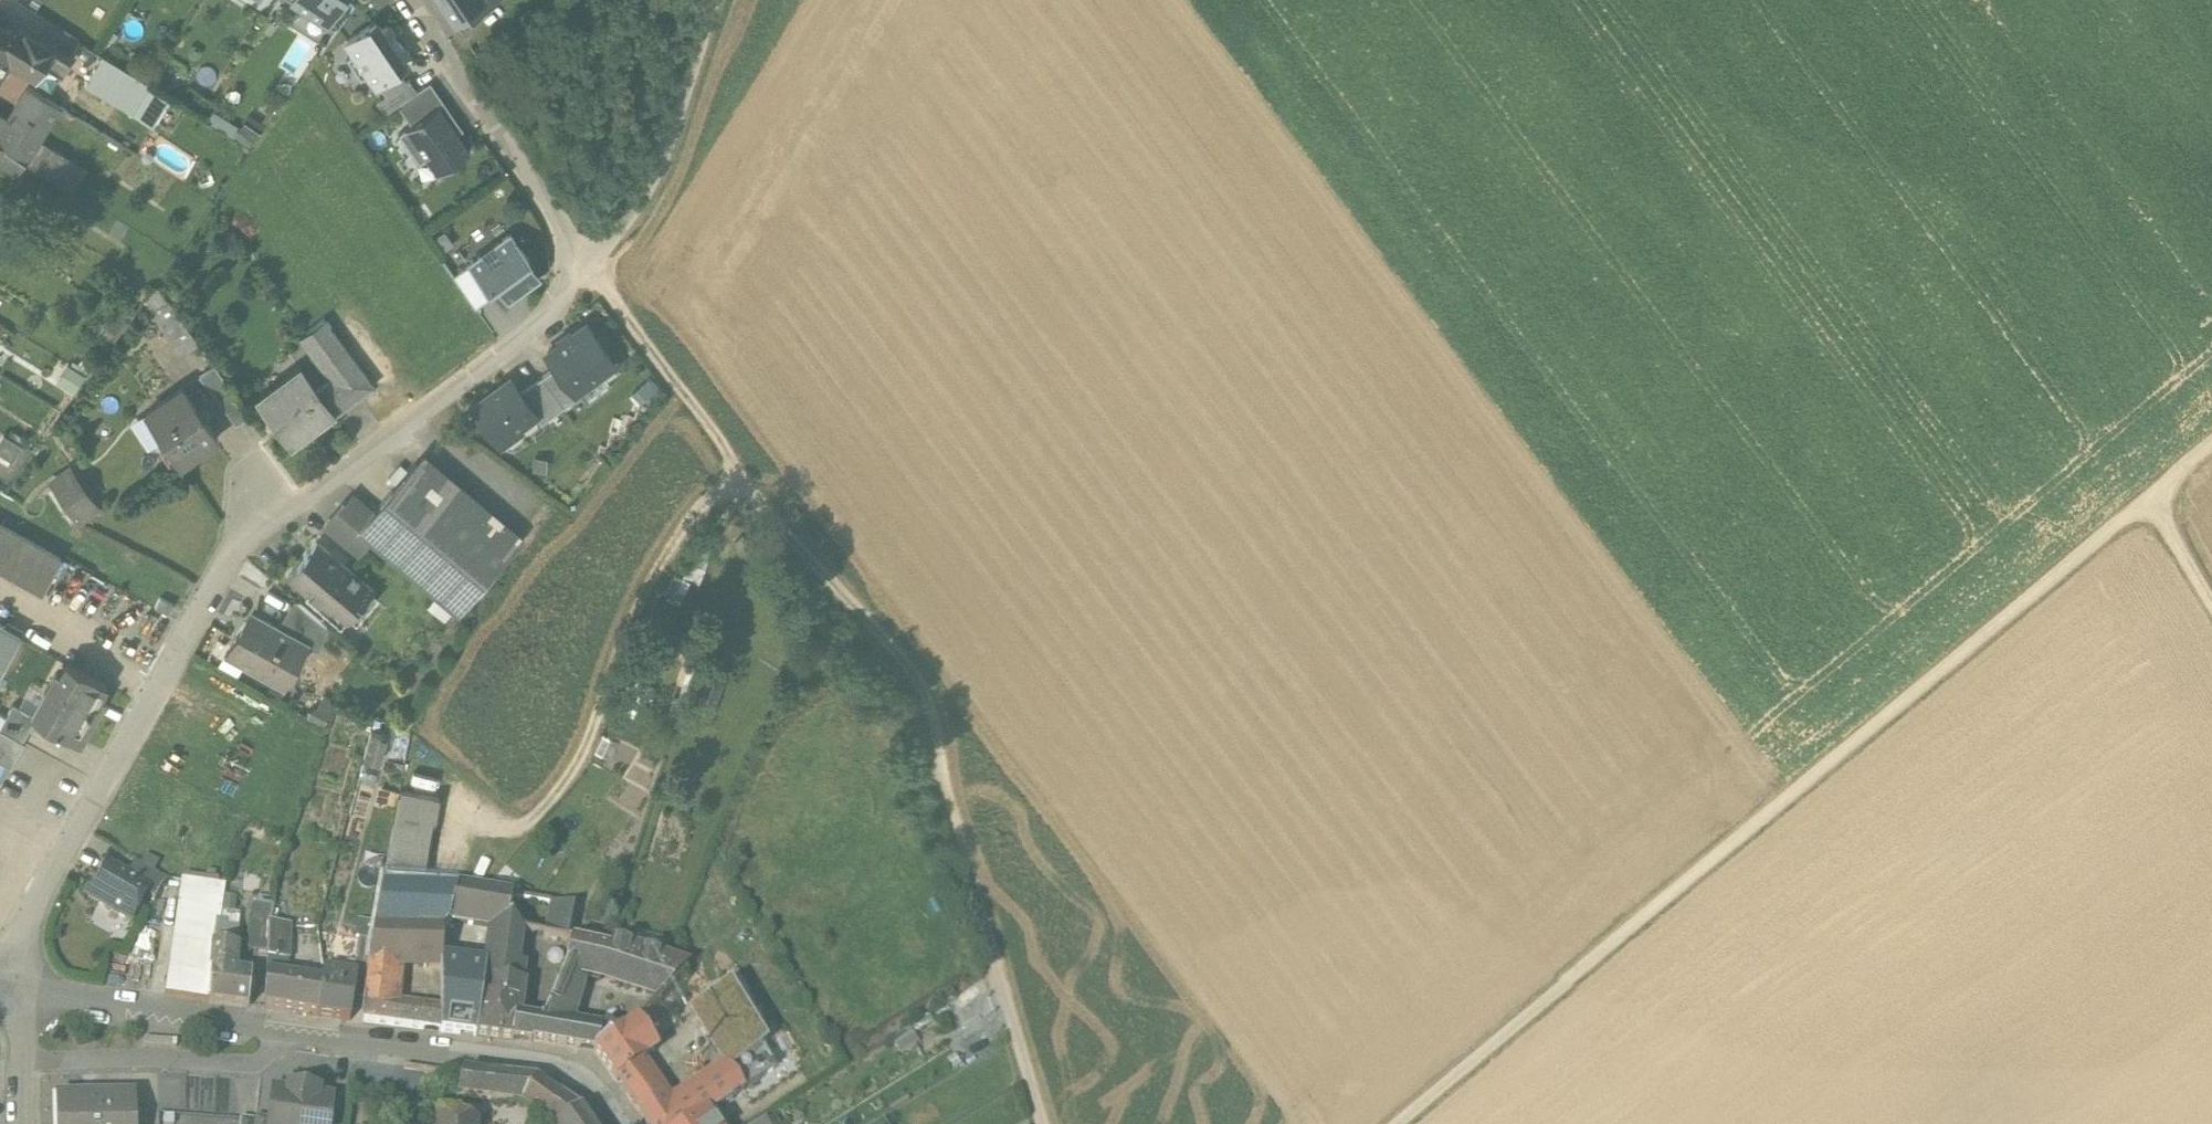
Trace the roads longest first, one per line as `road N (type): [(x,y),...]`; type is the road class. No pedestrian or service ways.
road 1 (residential): [(409,0),(583,263),(539,326),(245,539),(37,908),(19,984)]
road 2 (track): [(583,263),(759,506),(920,686),(938,737),(946,803),(1044,1123)]
road 3 (track): [(1399,1123),(2149,500)]
road 4 (residential): [(619,1123),(574,1077),(284,1032)]
road 5 (track): [(583,263),(618,239),(661,172),(717,0)]
road 6 (residential): [(22,1059),(257,1062),(284,1032)]
road 7 (residential): [(284,1032),(172,1020),(19,984)]
road 8 (track): [(2149,500),(2211,608)]

